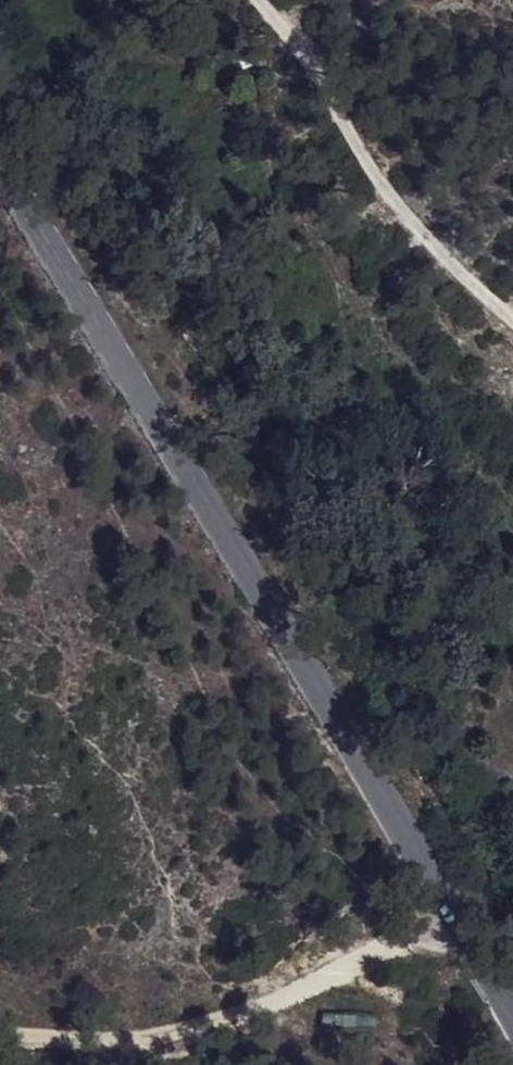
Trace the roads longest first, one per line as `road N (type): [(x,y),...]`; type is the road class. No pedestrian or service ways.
road 1 (secondary): [(0,166),(512,1006)]
road 2 (track): [(0,1039),(52,1048),(208,1027),(463,919)]
road 3 (track): [(259,0),(312,68),(415,231),(512,324)]

